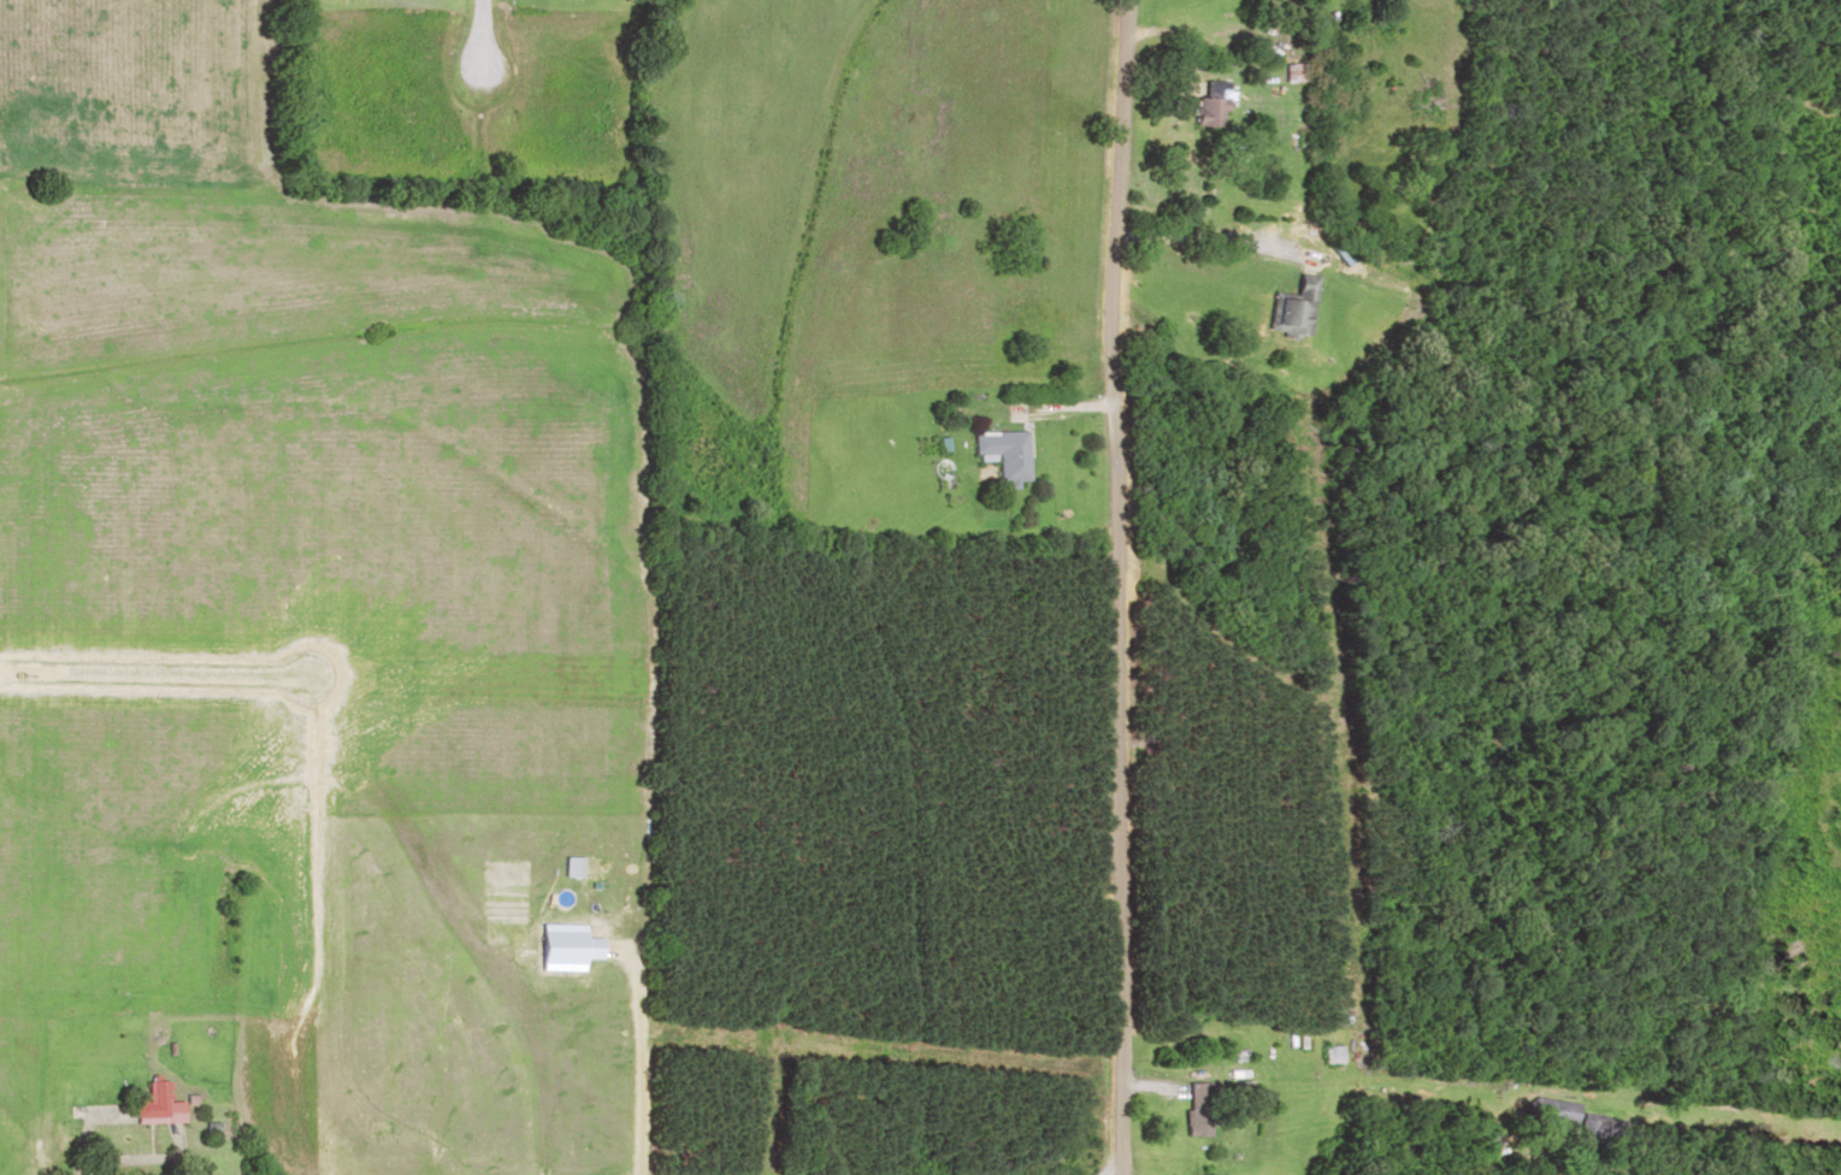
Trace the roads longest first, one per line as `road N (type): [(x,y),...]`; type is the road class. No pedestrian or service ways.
road 1 (residential): [(1122,1174),(1099,563),(1113,0)]

